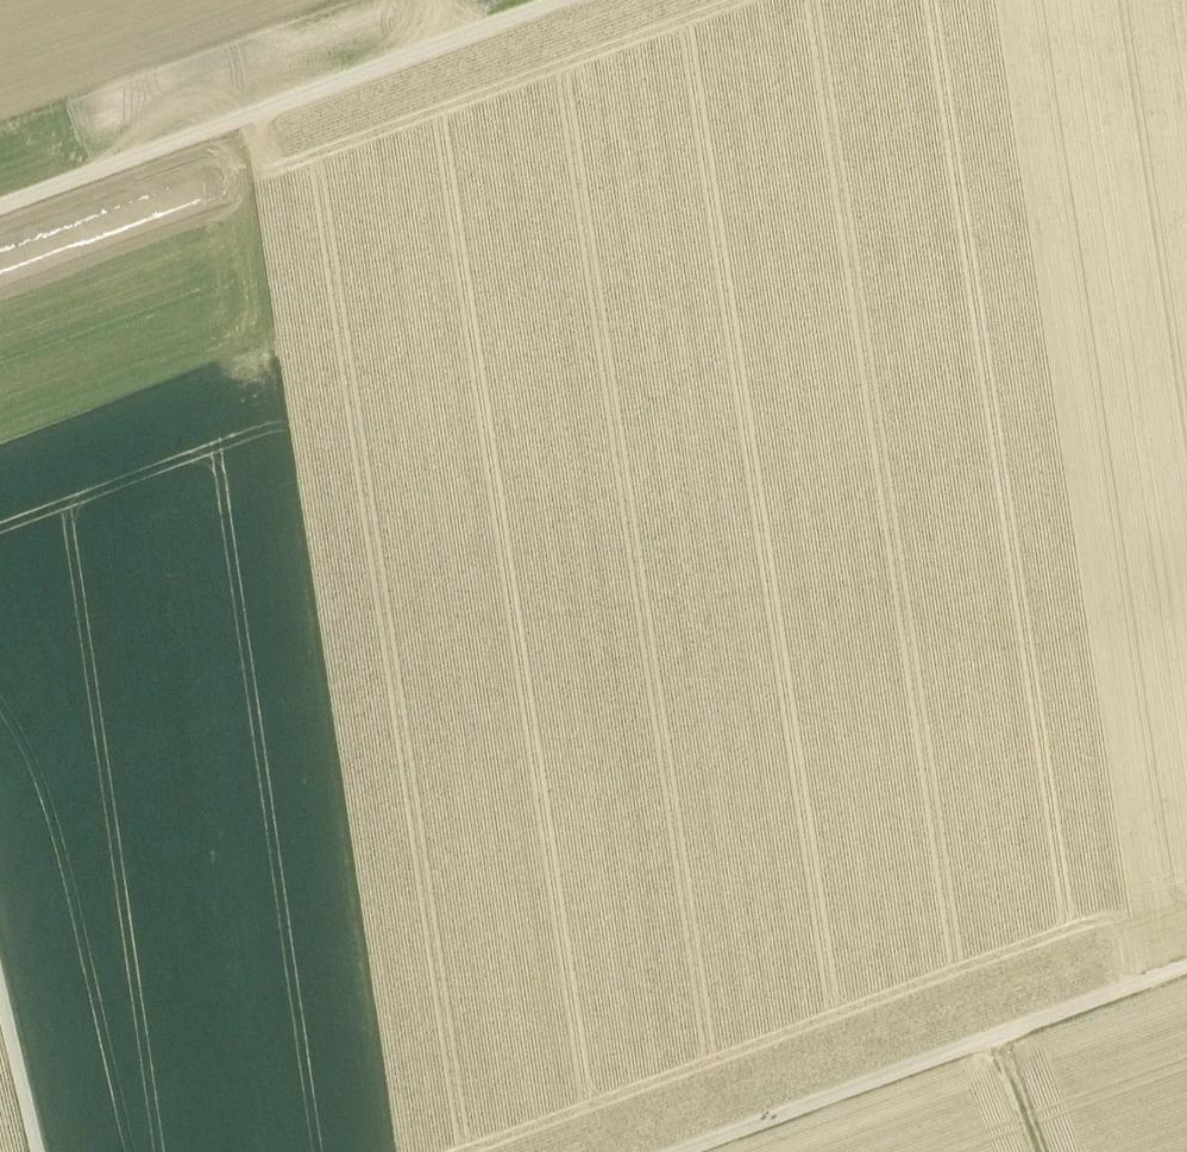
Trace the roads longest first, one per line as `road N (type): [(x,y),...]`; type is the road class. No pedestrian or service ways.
road 1 (unclassified): [(562,0),(0,207)]
road 2 (track): [(1186,965),(680,1151)]
road 3 (track): [(35,1151),(0,1008)]
road 4 (track): [(996,1035),(1040,1151)]

